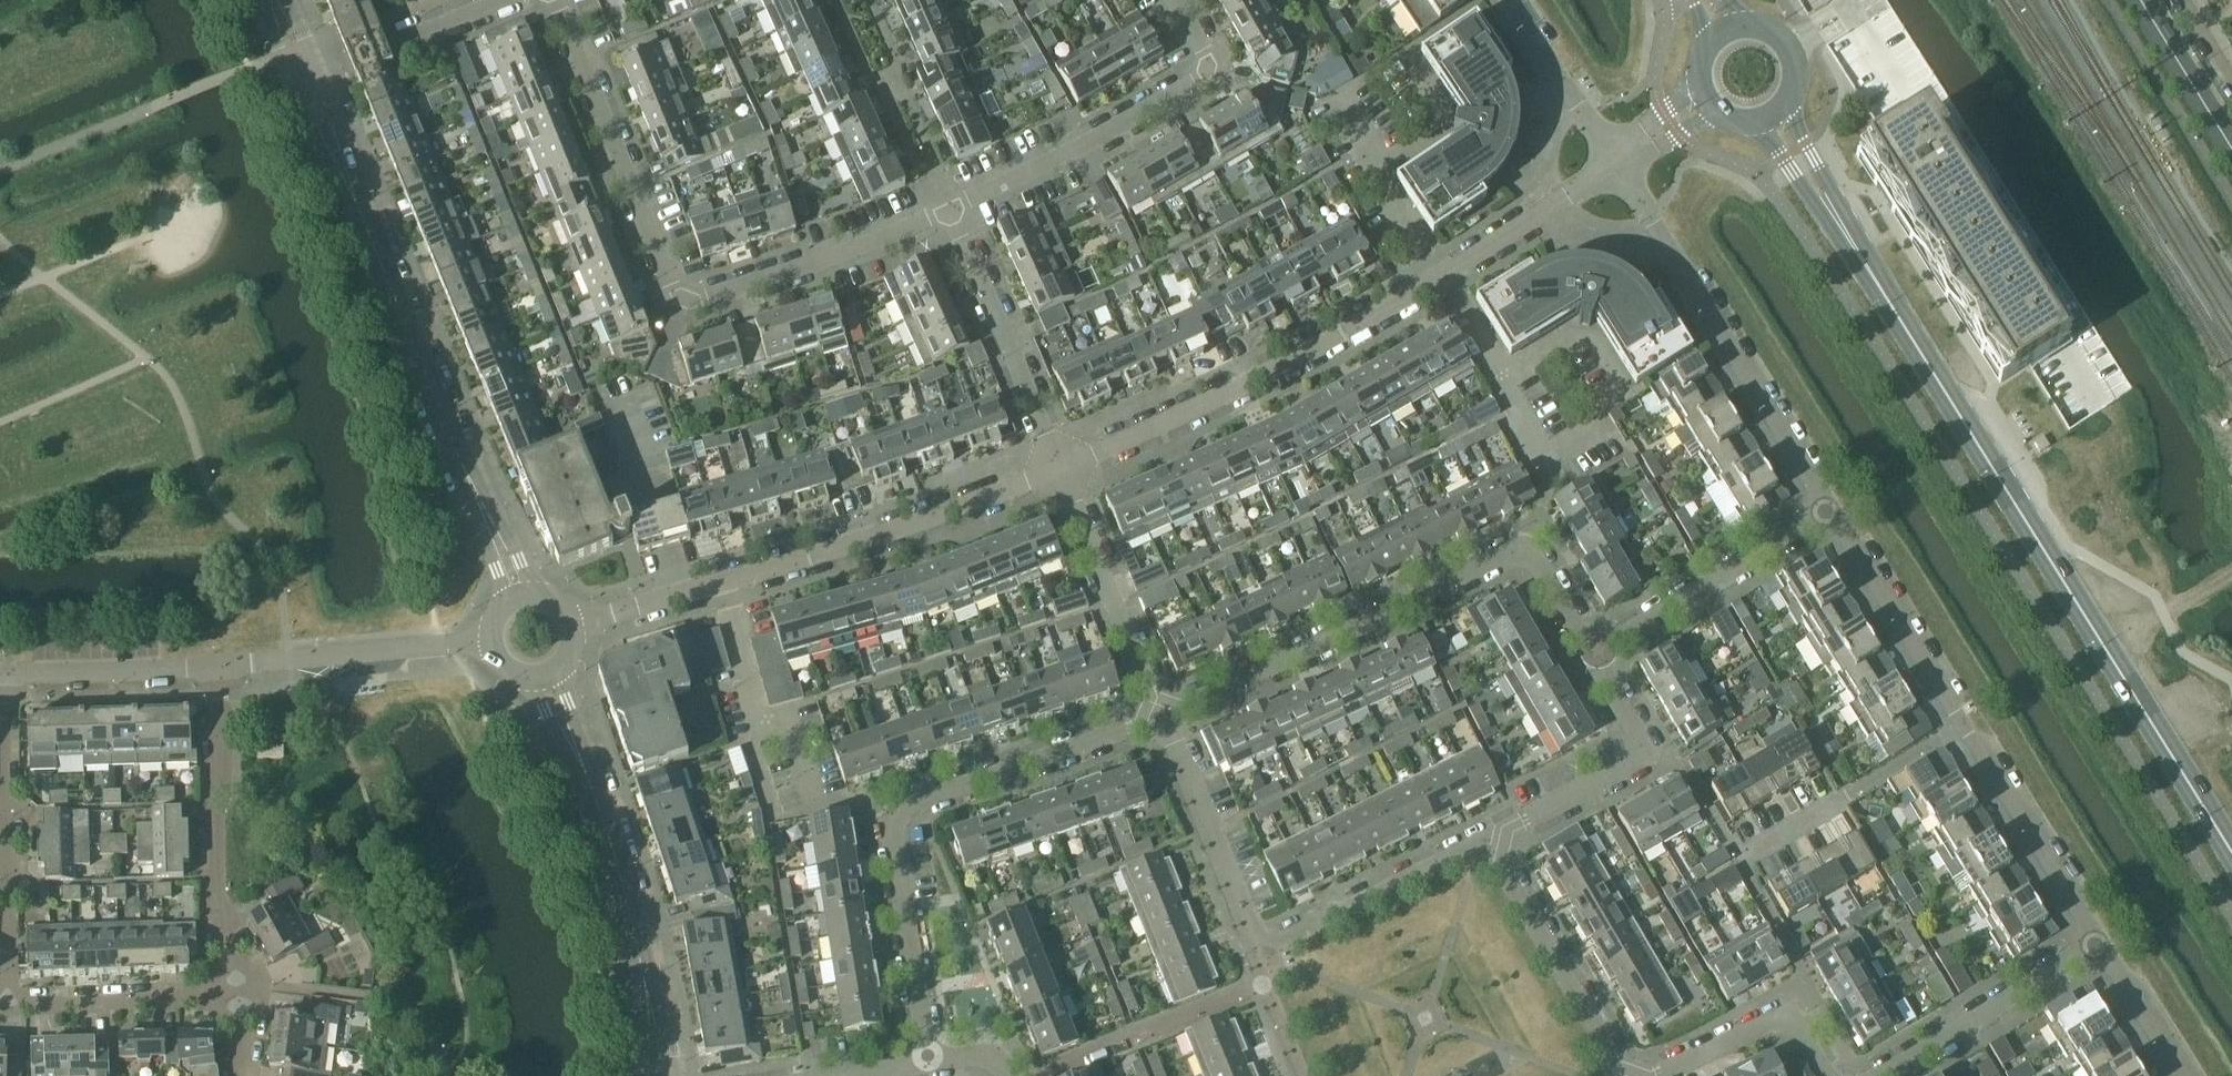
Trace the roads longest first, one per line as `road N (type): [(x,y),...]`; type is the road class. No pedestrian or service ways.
road 1 (tertiary): [(1843,229),(2231,856)]
road 2 (residential): [(950,213),(706,301),(682,299),(552,0)]
road 3 (residential): [(1065,469),(1347,332),(1435,277)]
road 4 (residential): [(1830,511),(1614,163)]
road 5 (residential): [(1527,551),(1160,719)]
road 6 (residential): [(1176,0),(1204,49),(1201,81),(1080,153),(950,213)]
road 7 (residential): [(720,583),(896,532),(1065,469)]
road 8 (residential): [(895,815),(841,799),(810,799),(791,729),(767,722),(743,666),(720,583)]
road 9 (residential): [(237,993),(221,926),(219,664)]
road 10 (residential): [(8,1001),(13,677)]
road 11 (residential): [(1443,272),(1549,458),(1541,539),(1527,551)]
road 12 (residential): [(1510,827),(1504,870),(1612,1058),(1641,1075)]
road 13 (residential): [(1253,941),(1281,942),(1510,827)]
road 14 (residential): [(895,815),(1160,719)]
road 15 (residential): [(1065,469),(950,213)]
road 16 (residential): [(491,640),(219,664)]
road 17 (residential): [(1597,652),(1830,511)]
road 18 (residential): [(1160,719),(1065,469)]
road 19 (residential): [(1739,860),(1963,726)]
road 20 (residential): [(2100,945),(1963,726)]
road 21 (residential): [(1510,827),(1624,770),(1636,755),(1597,652)]
road 22 (residential): [(1883,1075),(2100,945)]
road 23 (residential): [(1963,726),(1830,511)]
road 24 (residential): [(928,1063),(890,839),(895,815)]
road 25 (unclassified): [(460,451),(365,224)]
road 26 (residential): [(1253,941),(1160,719)]
road 27 (residential): [(237,993),(8,1001)]
road 28 (residential): [(319,76),(514,0)]
road 29 (residential): [(219,664),(13,677)]
road 30 (residential): [(1831,1075),(1807,1033),(1775,1023),(1665,1075)]
road 31 (residential): [(1443,272),(1614,163)]
road 32 (residential): [(1614,163),(1503,0)]
road 33 (secondary): [(2231,149),(2143,0)]
road 34 (unclassified): [(641,972),(598,806)]
road 35 (unclassified): [(537,595),(460,451)]
road 36 (unclassified): [(460,451),(505,605)]
road 37 (residential): [(1370,169),(1434,131),(1437,104),(1405,59)]
road 38 (unclassified): [(293,86),(326,166),(365,224)]
road 39 (unclassified): [(365,224),(319,76)]
road 40 (residential): [(2183,1075),(2100,945)]
road 41 (residential): [(574,626),(720,583)]
road 42 (unclassified): [(534,679),(552,729),(598,806)]
road 43 (unclassified): [(598,806),(559,670)]
road 44 (tertiary): [(1755,122),(1843,229)]
road 45 (tertiary): [(1843,229),(1786,105)]
road 46 (residential): [(1435,277),(1370,169)]
road 47 (residential): [(1597,652),(1527,551)]
road 48 (tertiary): [(1786,105),(1797,81),(1789,46),(1767,28),(1738,25)]

